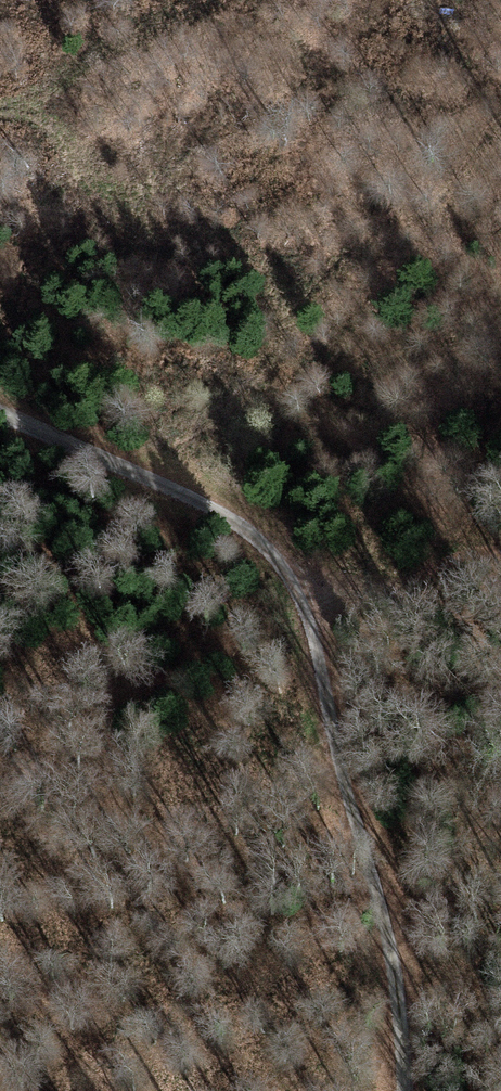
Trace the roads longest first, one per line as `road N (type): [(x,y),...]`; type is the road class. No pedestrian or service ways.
road 1 (motorway): [(398,1090),(371,351),(347,0)]
road 2 (motorway): [(238,0),(261,365),(285,1090)]
road 3 (track): [(394,1090),(304,609),(237,508),(0,408)]

